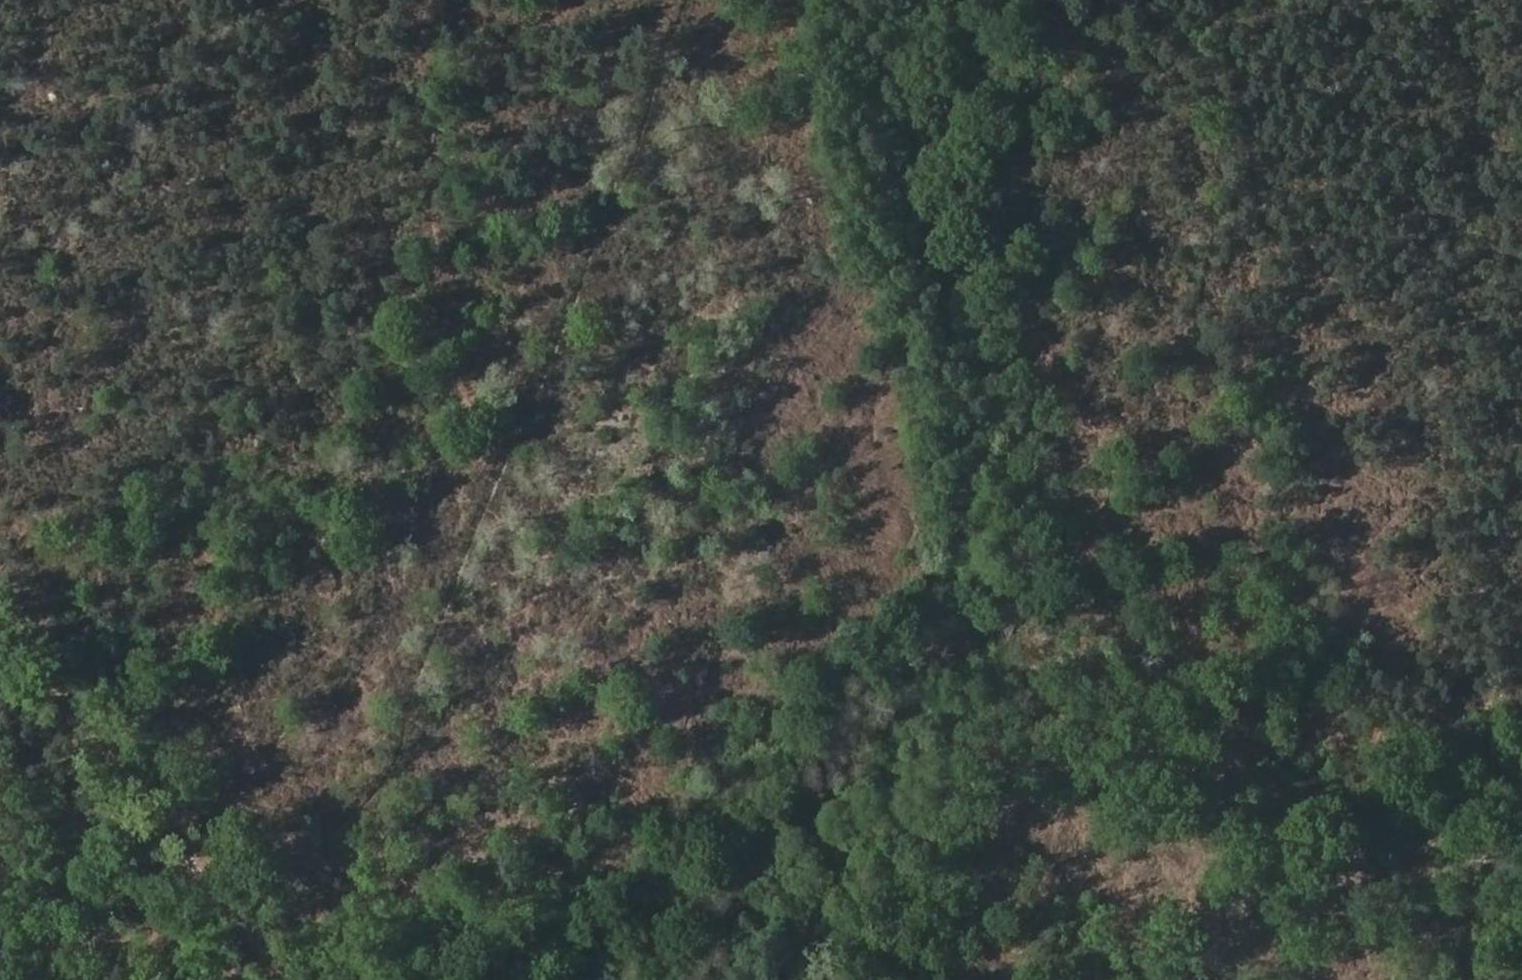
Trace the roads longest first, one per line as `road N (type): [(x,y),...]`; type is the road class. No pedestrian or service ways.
road 1 (track): [(0,604),(285,979)]

